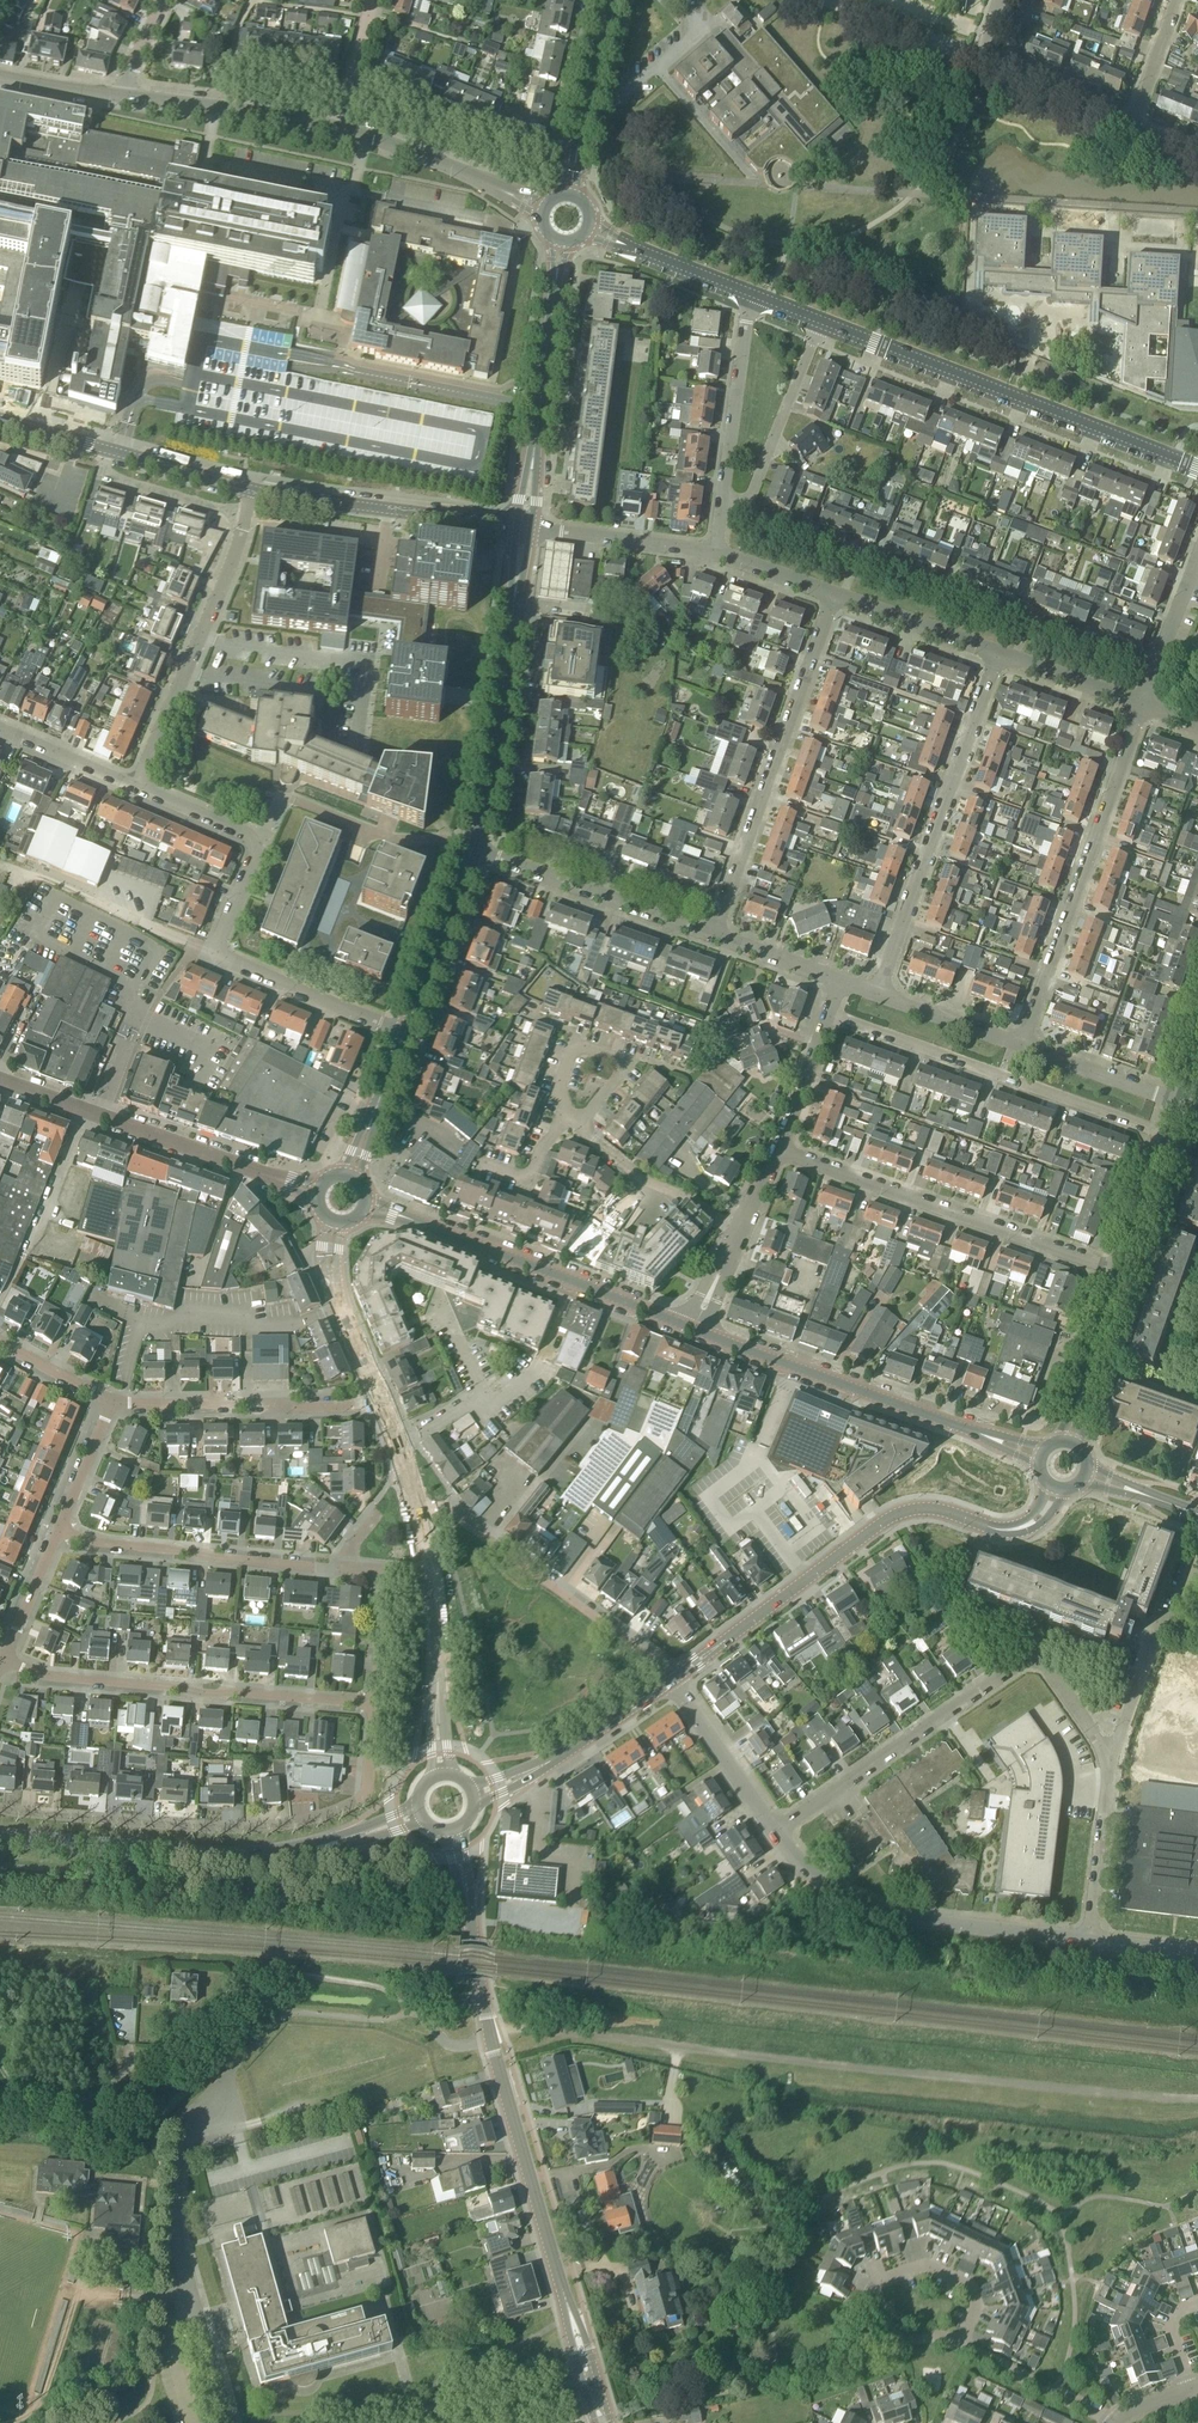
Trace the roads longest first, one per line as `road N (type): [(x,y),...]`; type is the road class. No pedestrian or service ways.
road 1 (track): [(1197,2097),(1074,2092),(519,2028),(492,2038)]
road 2 (residential): [(404,1034),(231,961),(220,934),(261,840),(130,784)]
road 3 (residential): [(0,1811),(194,1826),(293,1824),(365,1791),(373,1704)]
road 4 (residential): [(768,1829),(1011,1658),(1031,1655),(1106,1758)]
road 5 (residential): [(1154,664),(742,514)]
road 6 (tertiary): [(1197,470),(820,323)]
road 7 (residential): [(4,1664),(42,1676),(373,1704)]
road 8 (tertiary): [(672,1679),(886,1520),(924,1509),(979,1522)]
road 9 (residential): [(879,993),(1000,656)]
road 10 (residential): [(1015,1040),(1142,706)]
road 11 (residential): [(1164,1135),(828,1015)]
road 12 (residential): [(707,930),(824,594)]
road 13 (residential): [(1113,1269),(780,1149)]
road 14 (unclassified): [(1082,1937),(850,1901),(768,1829)]
road 15 (tertiary): [(0,1836),(262,1852),(338,1840)]
road 16 (residential): [(415,1509),(451,1511),(672,1679)]
road 17 (residential): [(233,2422),(197,2319),(178,2225),(193,2119)]
road 18 (tertiary): [(972,1432),(691,1327)]
road 19 (tertiary): [(691,1327),(411,1221)]
road 20 (residential): [(130,784),(247,516)]
road 21 (tertiary): [(492,2038),(570,2312)]
road 22 (residential): [(56,1533),(334,1568)]
road 23 (tertiary): [(259,1173),(0,1081)]
road 24 (residential): [(111,1402),(333,1404),(377,1396)]
road 25 (tertiary): [(516,527),(254,489)]
road 26 (residential): [(707,930),(471,846)]
road 27 (tertiary): [(471,846),(513,601)]
road 28 (residential): [(337,129),(106,94)]
road 29 (residential): [(905,2343),(884,2327),(875,2289),(931,2268),(969,2285),(977,2308),(961,2342)]
road 30 (residential): [(1119,119),(976,65),(998,0)]
road 31 (unclassified): [(1106,1758),(1180,1552)]
road 32 (residential): [(721,509),(748,295)]
road 33 (residential): [(742,514),(820,323)]
road 34 (tertiary): [(404,1034),(471,846)]
road 35 (residential): [(737,1233),(580,1129)]
road 36 (residential): [(1000,656),(824,594)]
road 37 (residential): [(715,555),(531,529)]
road 38 (unclassified): [(1082,1937),(1106,1758)]
road 39 (residential): [(504,193),(337,129)]
road 40 (residential): [(768,1829),(672,1679)]
road 41 (tertiary): [(523,1773),(672,1679)]
road 42 (residential): [(1117,2422),(1019,2379),(961,2342)]
road 43 (tertiary): [(533,449),(556,278)]
road 44 (residential): [(1177,1098),(1015,1040)]
road 45 (residential): [(348,90),(497,146),(493,156)]
road 46 (tertiary): [(577,154),(610,0)]
road 47 (residential): [(247,516),(123,477),(122,452)]
road 48 (residential): [(1142,706),(1000,656)]
road 49 (residential): [(1015,1040),(879,993)]
road 50 (residential): [(1113,1269),(1164,1135)]
road 51 (residential): [(780,1149),(828,1015)]
road 52 (residential): [(840,980),(707,930)]
road 53 (residential): [(56,1533),(111,1402)]
road 54 (residential): [(580,1129),(629,1063),(574,1041)]
road 55 (residential): [(0,729),(130,784)]
road 56 (tertiary): [(438,1715),(430,1578)]
road 57 (tertiary): [(254,489),(122,452)]
road 58 (tertiary): [(487,2016),(463,1886)]
road 59 (residential): [(1081,1397),(1113,1269)]
road 60 (residential): [(373,1704),(386,1573)]
road 61 (tertiary): [(748,295),(628,245)]
road 62 (residential): [(1119,119),(1168,0)]
road 63 (residential): [(227,91),(239,77),(348,90)]
road 64 (residential): [(479,1163),(526,1181),(538,1149),(567,1117)]
road 65 (tertiary): [(122,452),(0,419)]
road 66 (residential): [(111,1402),(0,1345)]
road 67 (tertiary): [(463,2422),(583,2392)]

